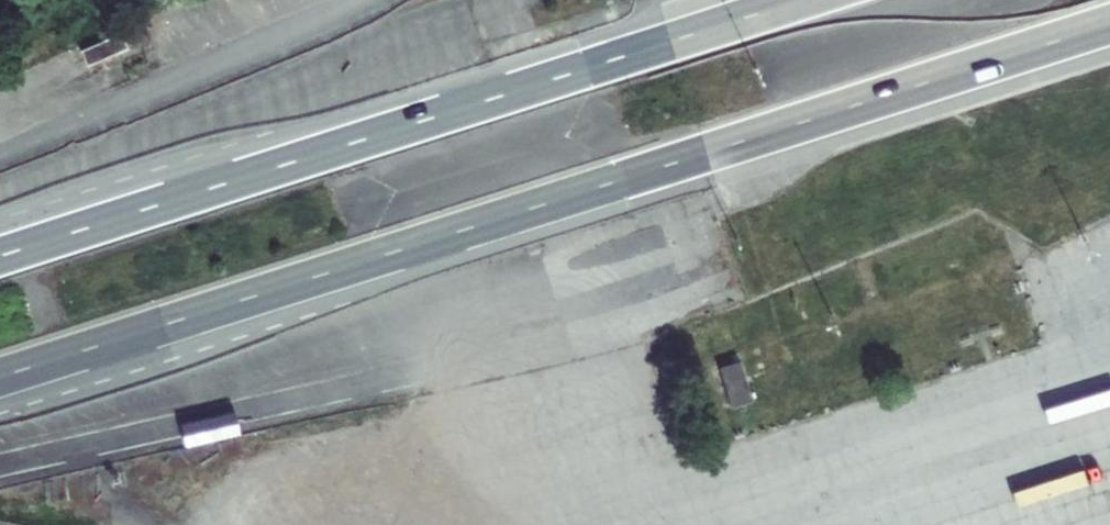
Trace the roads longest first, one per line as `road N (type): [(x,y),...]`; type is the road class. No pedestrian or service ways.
road 1 (motorway): [(0,379),(1109,26)]
road 2 (motorway): [(798,0),(0,257)]

